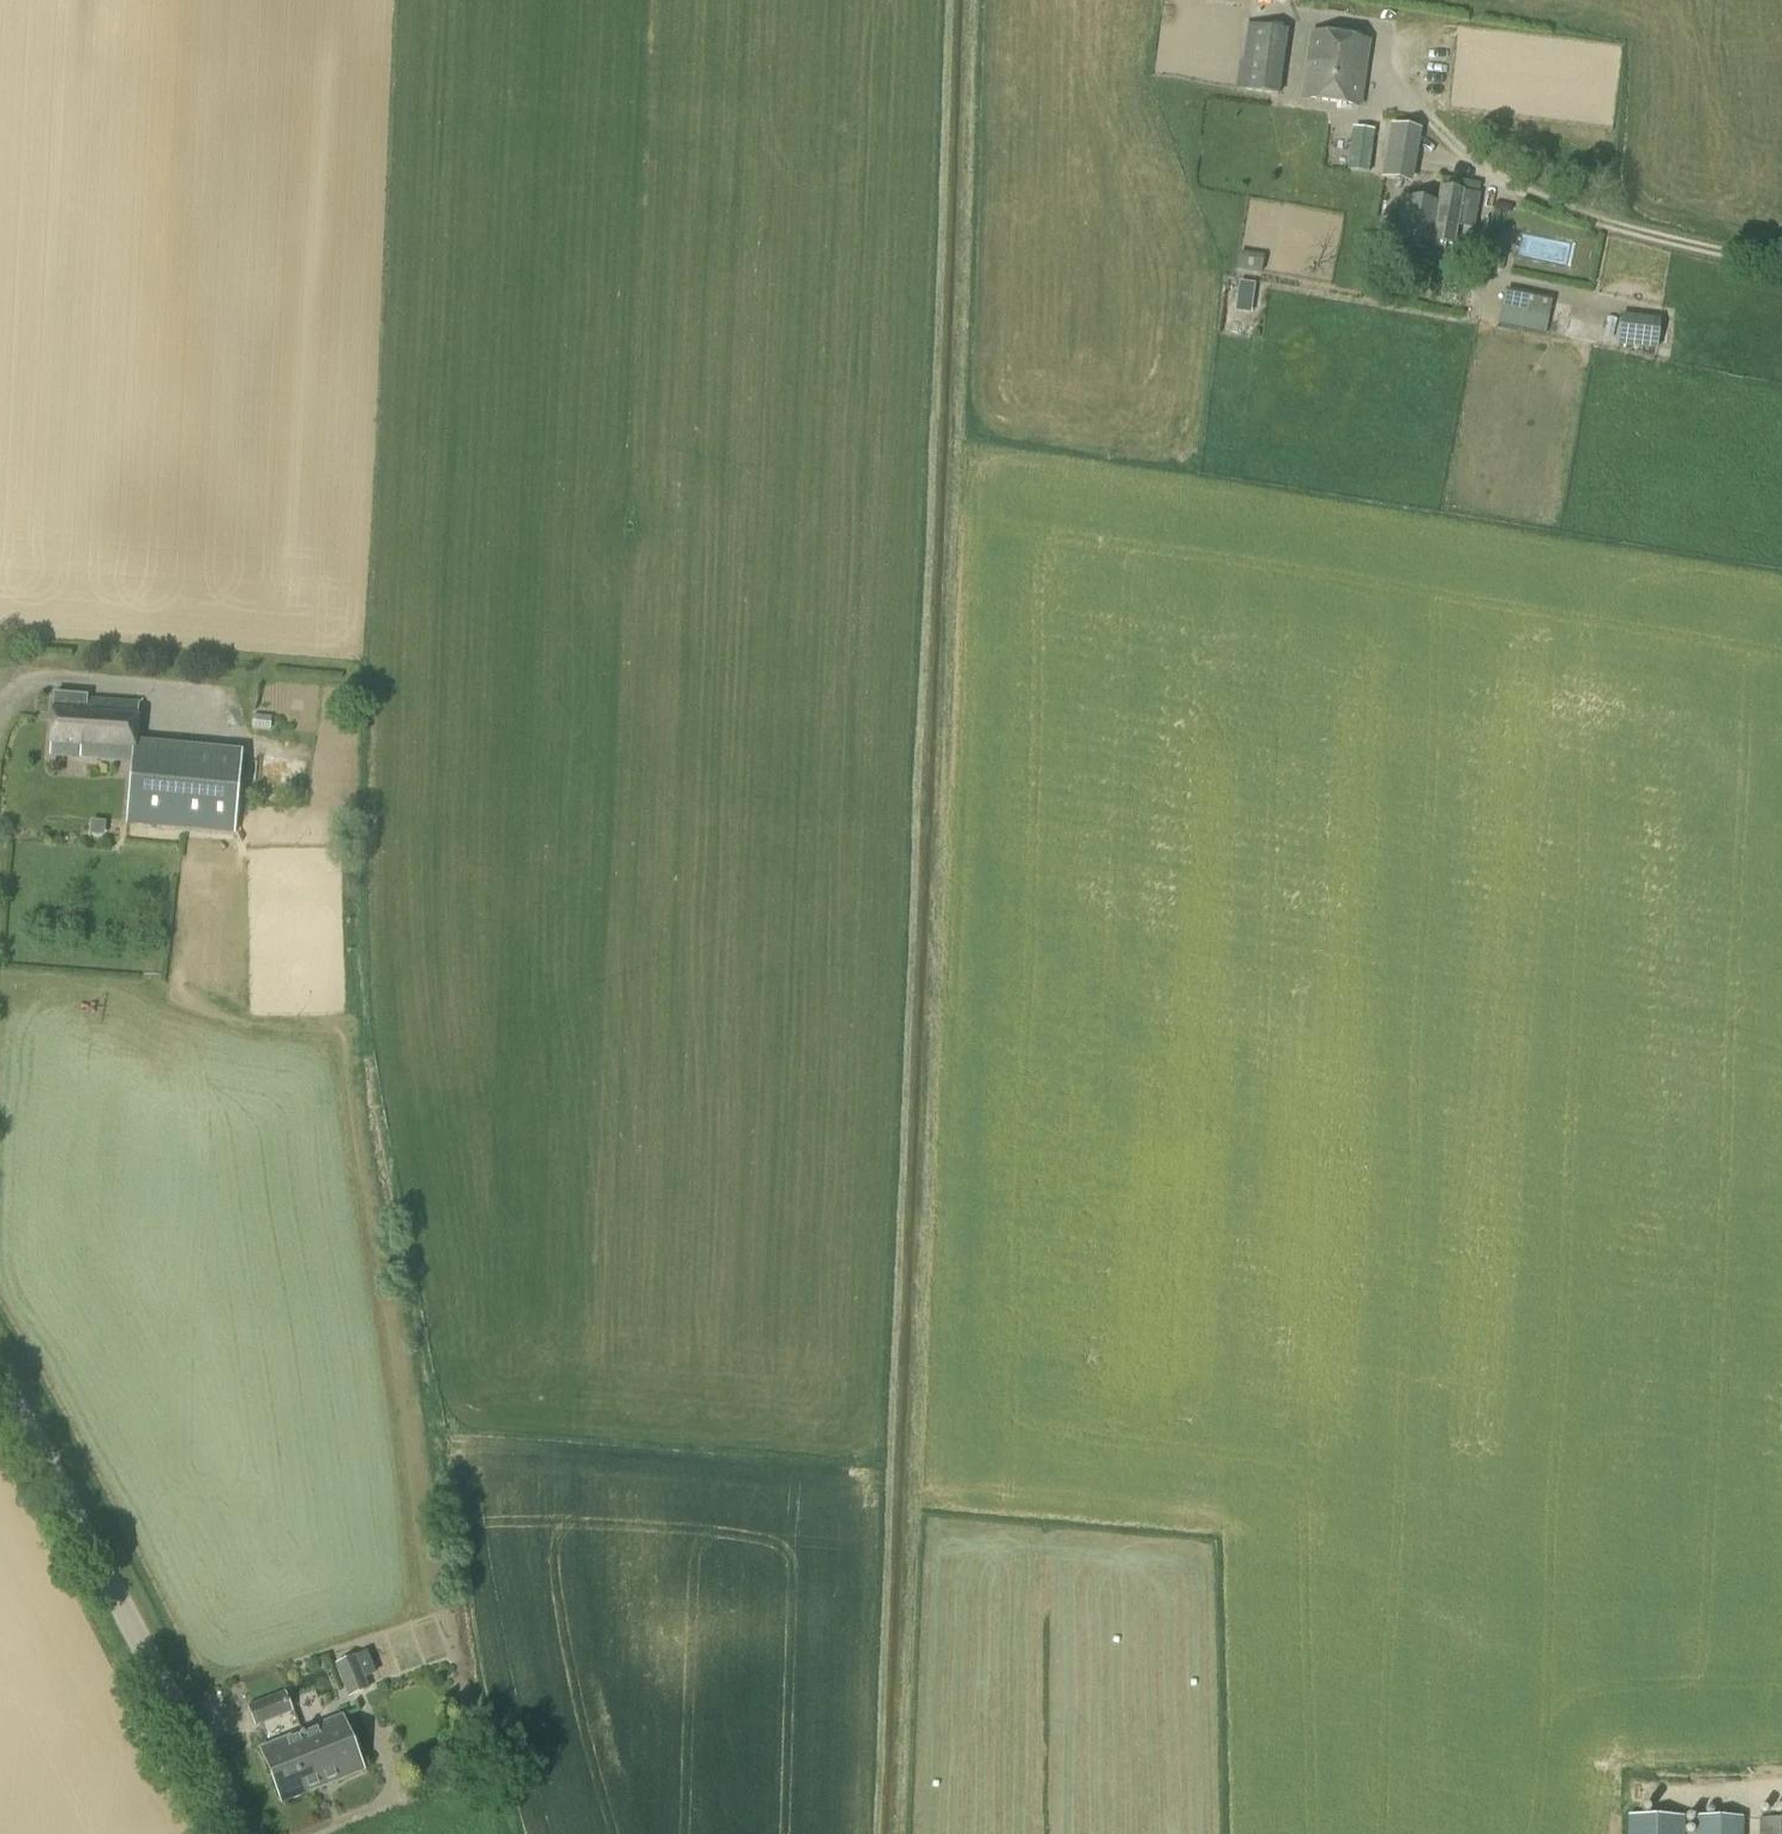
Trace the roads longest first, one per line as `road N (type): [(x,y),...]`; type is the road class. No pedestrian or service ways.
road 1 (unclassified): [(243,1833),(0,1382)]

